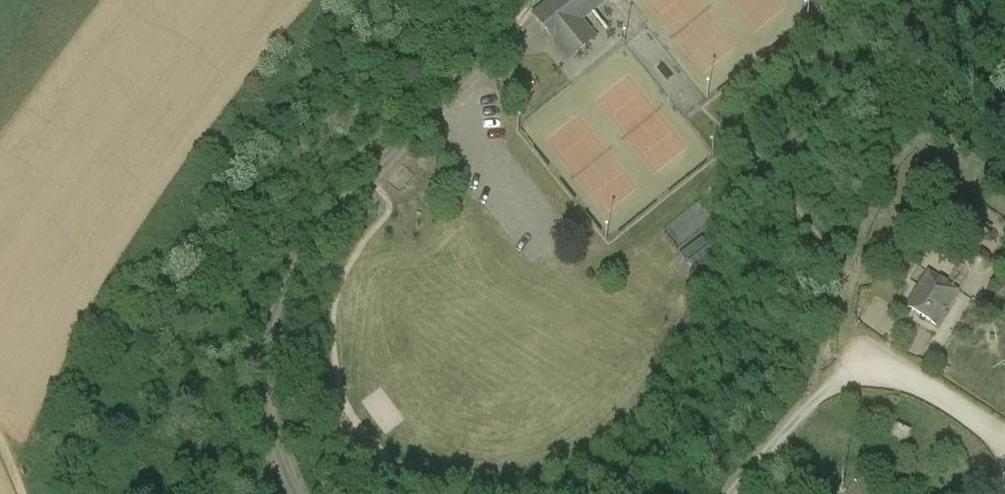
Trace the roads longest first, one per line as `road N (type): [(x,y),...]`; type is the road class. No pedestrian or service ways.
road 1 (unclassified): [(297,493),(264,406),(272,317),(321,231),(465,87)]
road 2 (unclassified): [(1004,437),(907,377),(860,368),(802,412),(732,493)]

